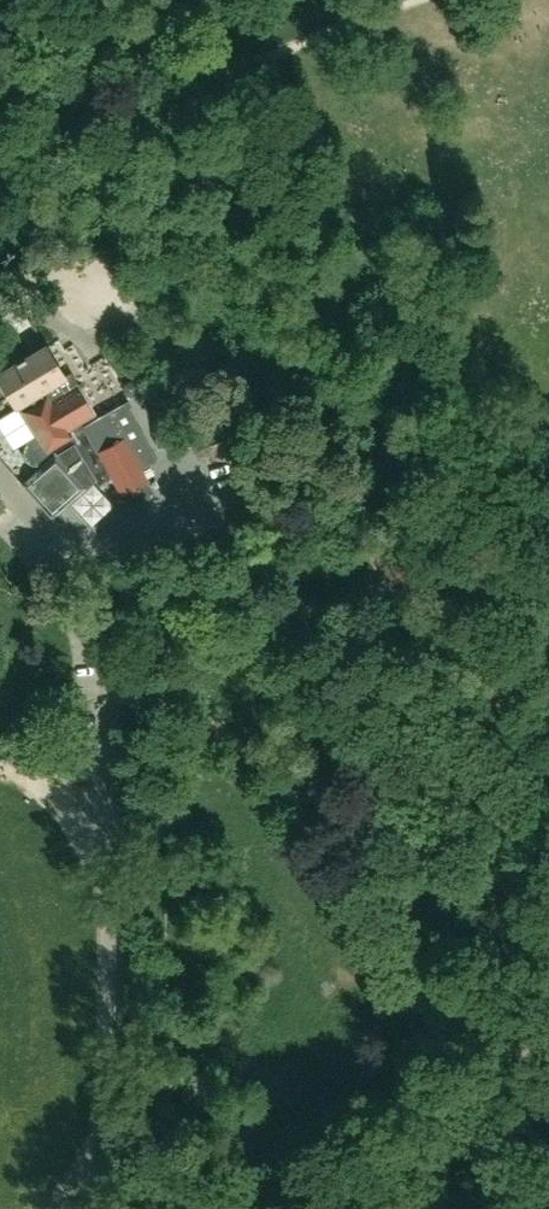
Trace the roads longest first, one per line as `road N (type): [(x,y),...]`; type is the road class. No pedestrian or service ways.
road 1 (unclassified): [(97,1208),(110,1008),(104,641),(84,582),(0,474)]

